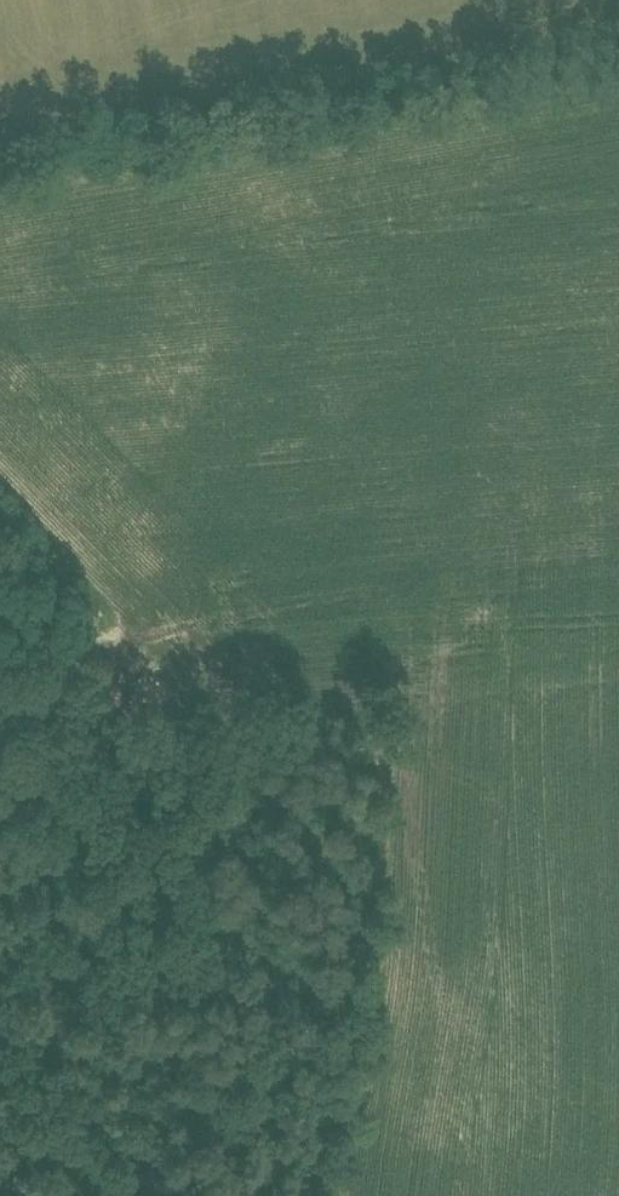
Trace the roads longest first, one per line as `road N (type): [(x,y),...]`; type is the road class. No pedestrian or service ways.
road 1 (track): [(618,35),(0,146)]

